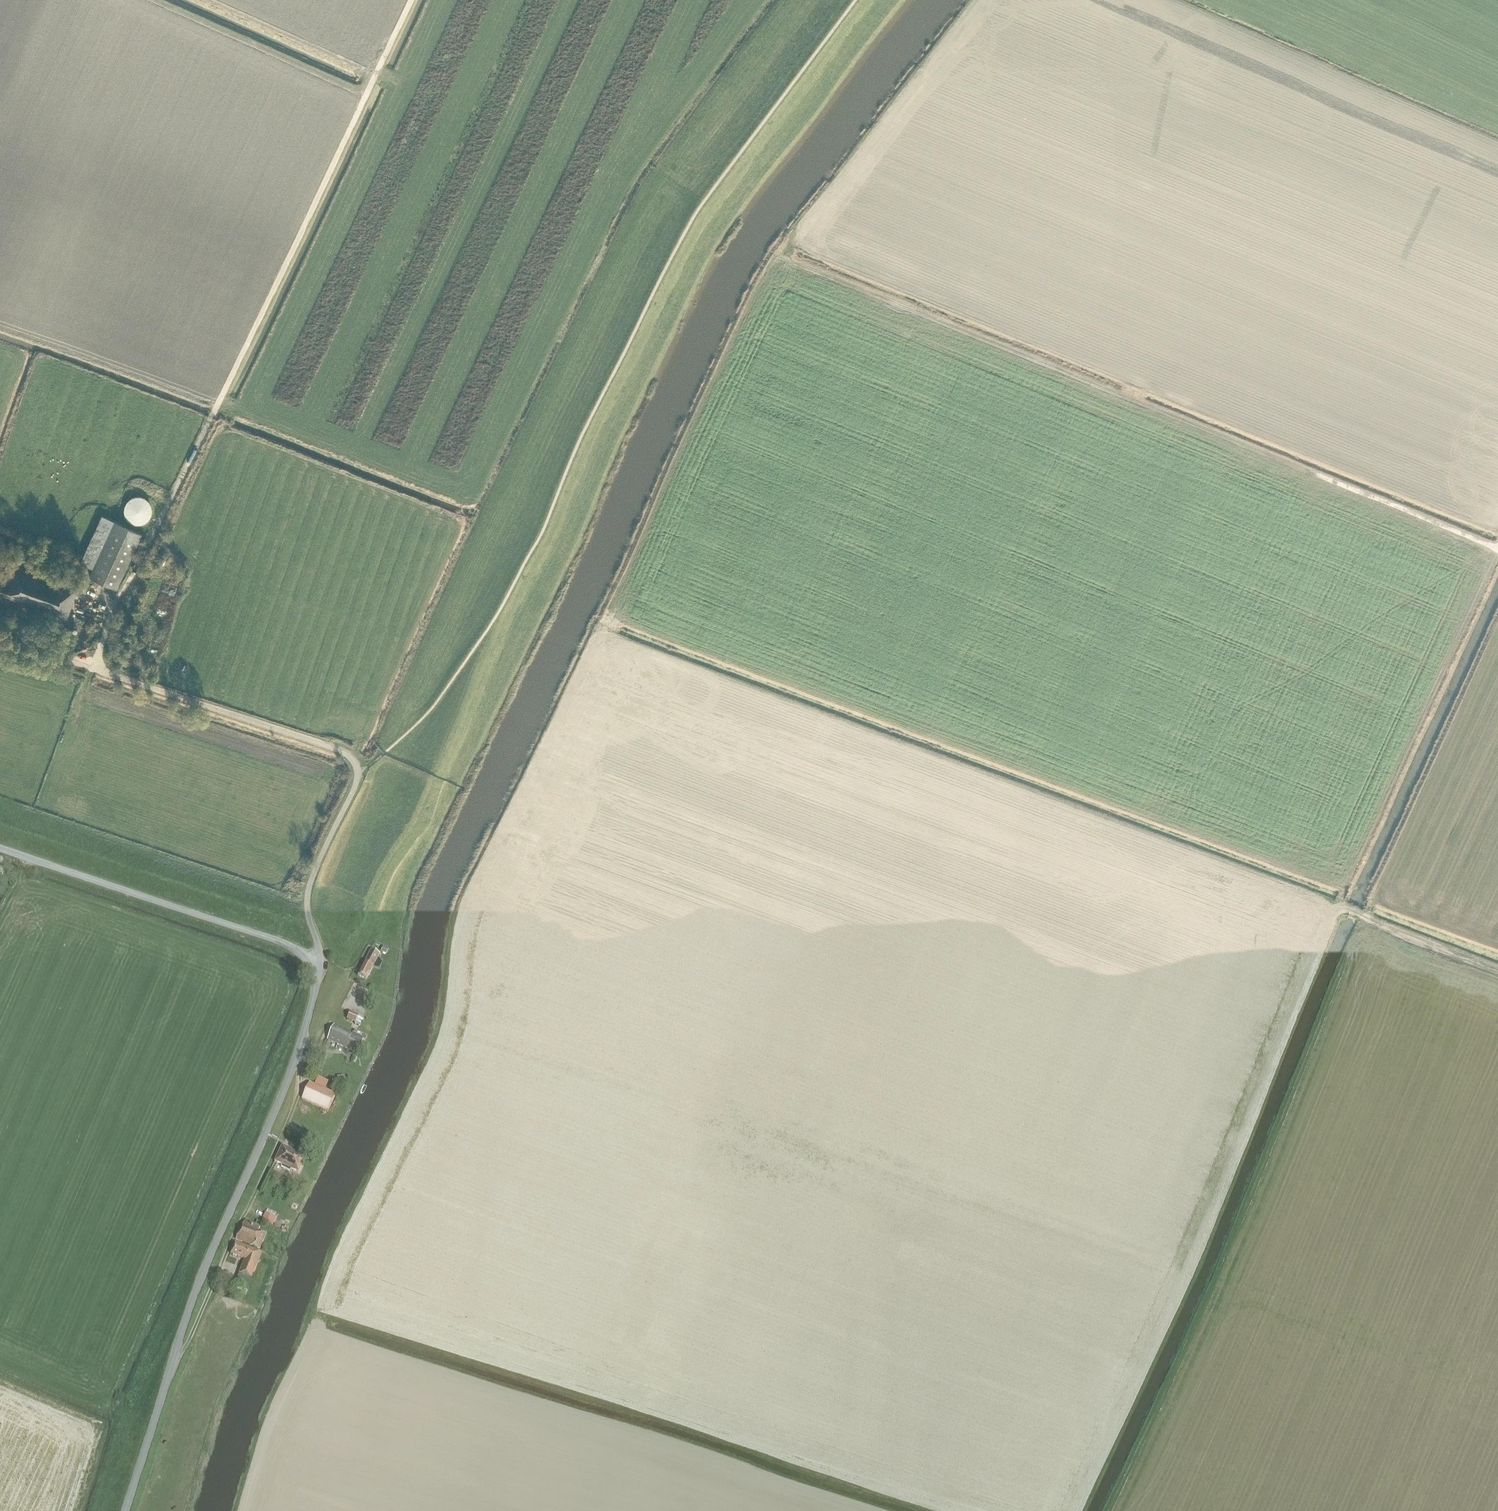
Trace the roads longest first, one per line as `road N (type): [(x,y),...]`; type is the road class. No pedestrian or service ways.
road 1 (unclassified): [(124,1510),(197,1281),(295,1063),(317,975),(310,962)]
road 2 (unclassified): [(310,962),(319,949),(308,888),(356,783),(355,760),(69,657)]
road 3 (track): [(221,397),(408,0)]
road 4 (unclassified): [(310,962),(280,941),(0,848)]
road 5 (track): [(295,1063),(300,1085),(280,1140),(176,1351)]
road 6 (track): [(1497,964),(1373,916)]

